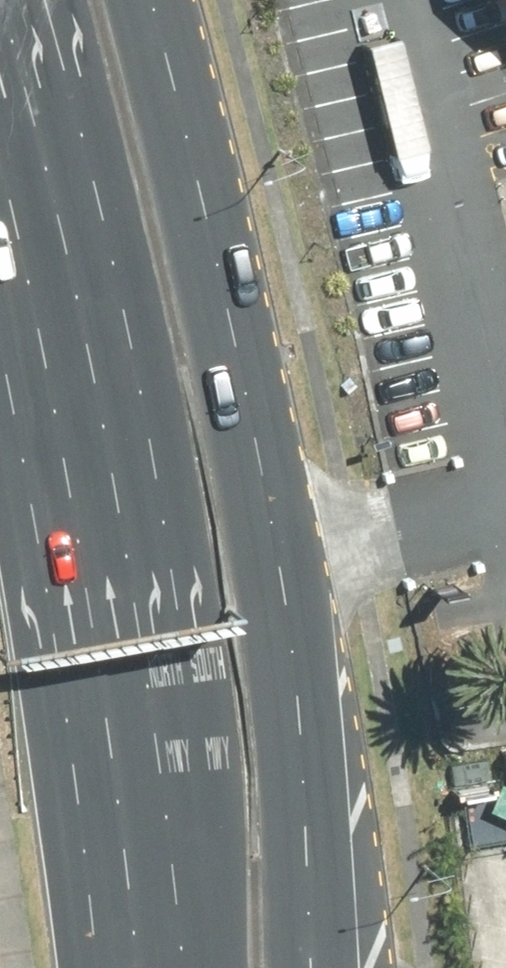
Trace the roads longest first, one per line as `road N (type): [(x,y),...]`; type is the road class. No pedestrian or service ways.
road 1 (primary): [(147,0),(215,256),(289,615),(313,967)]
road 2 (primary): [(140,967),(88,463),(27,171)]

